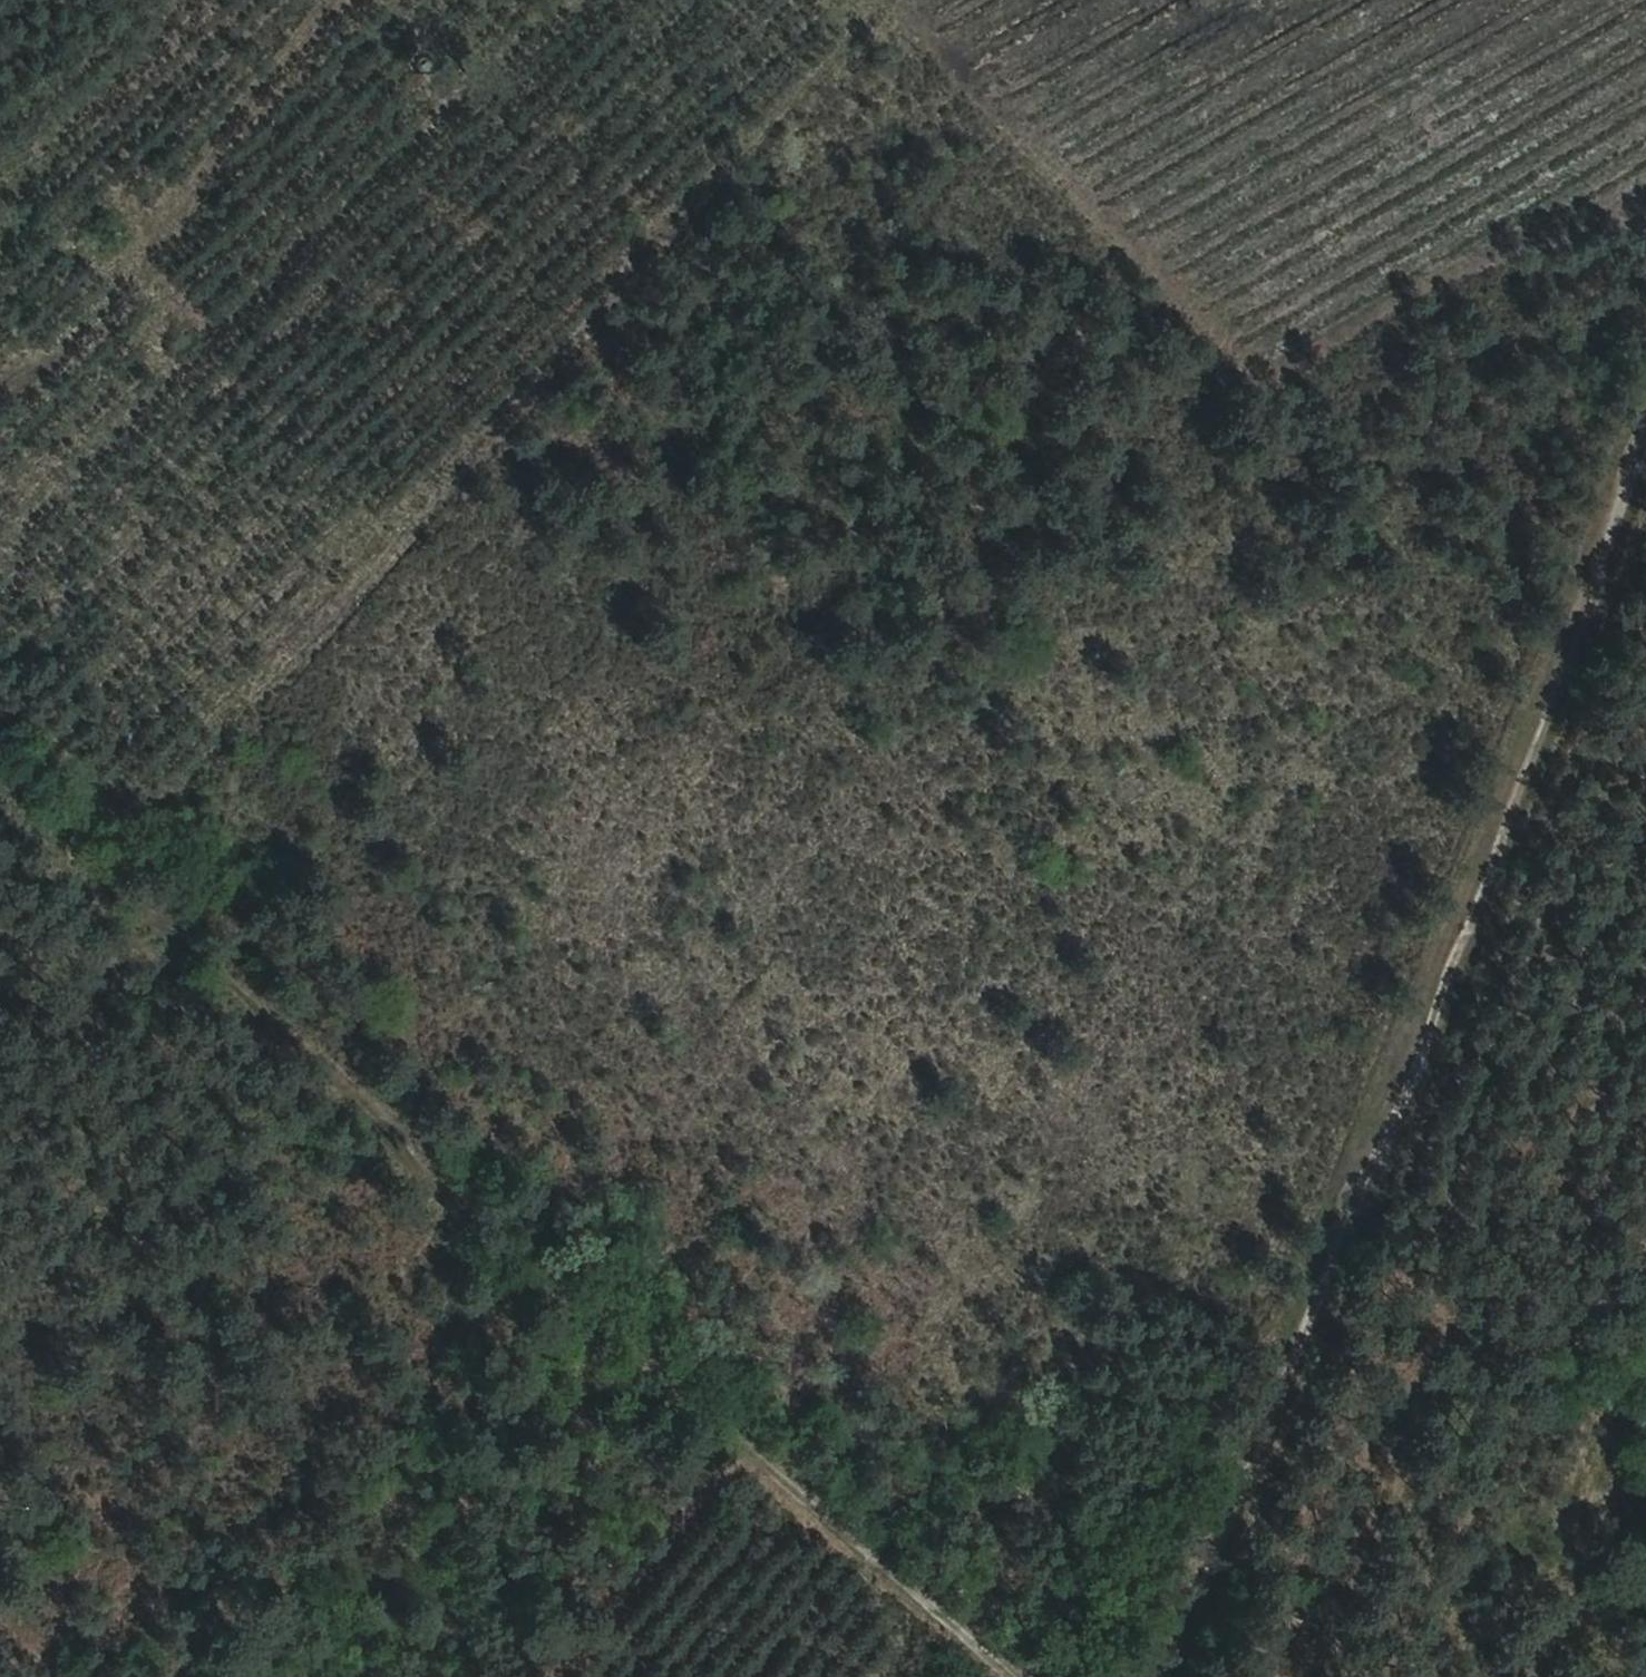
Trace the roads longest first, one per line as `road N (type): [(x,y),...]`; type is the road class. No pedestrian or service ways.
road 1 (track): [(1020,1676),(0,756)]
road 2 (track): [(1185,1676),(1645,472)]

